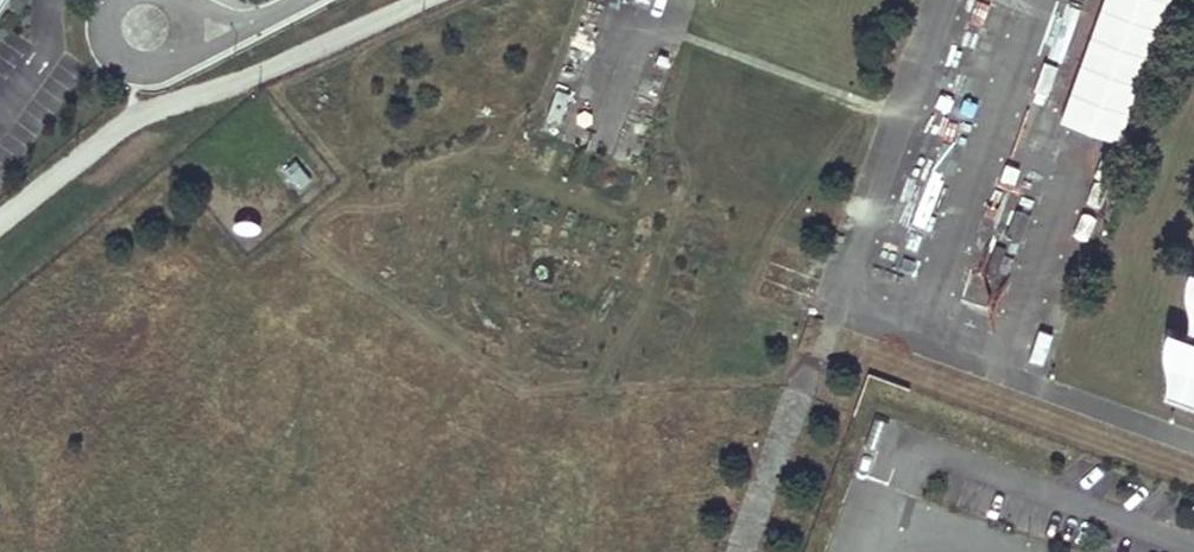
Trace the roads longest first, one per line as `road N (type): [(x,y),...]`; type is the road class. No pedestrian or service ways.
road 1 (residential): [(148,28),(197,36),(251,24),(297,0)]

